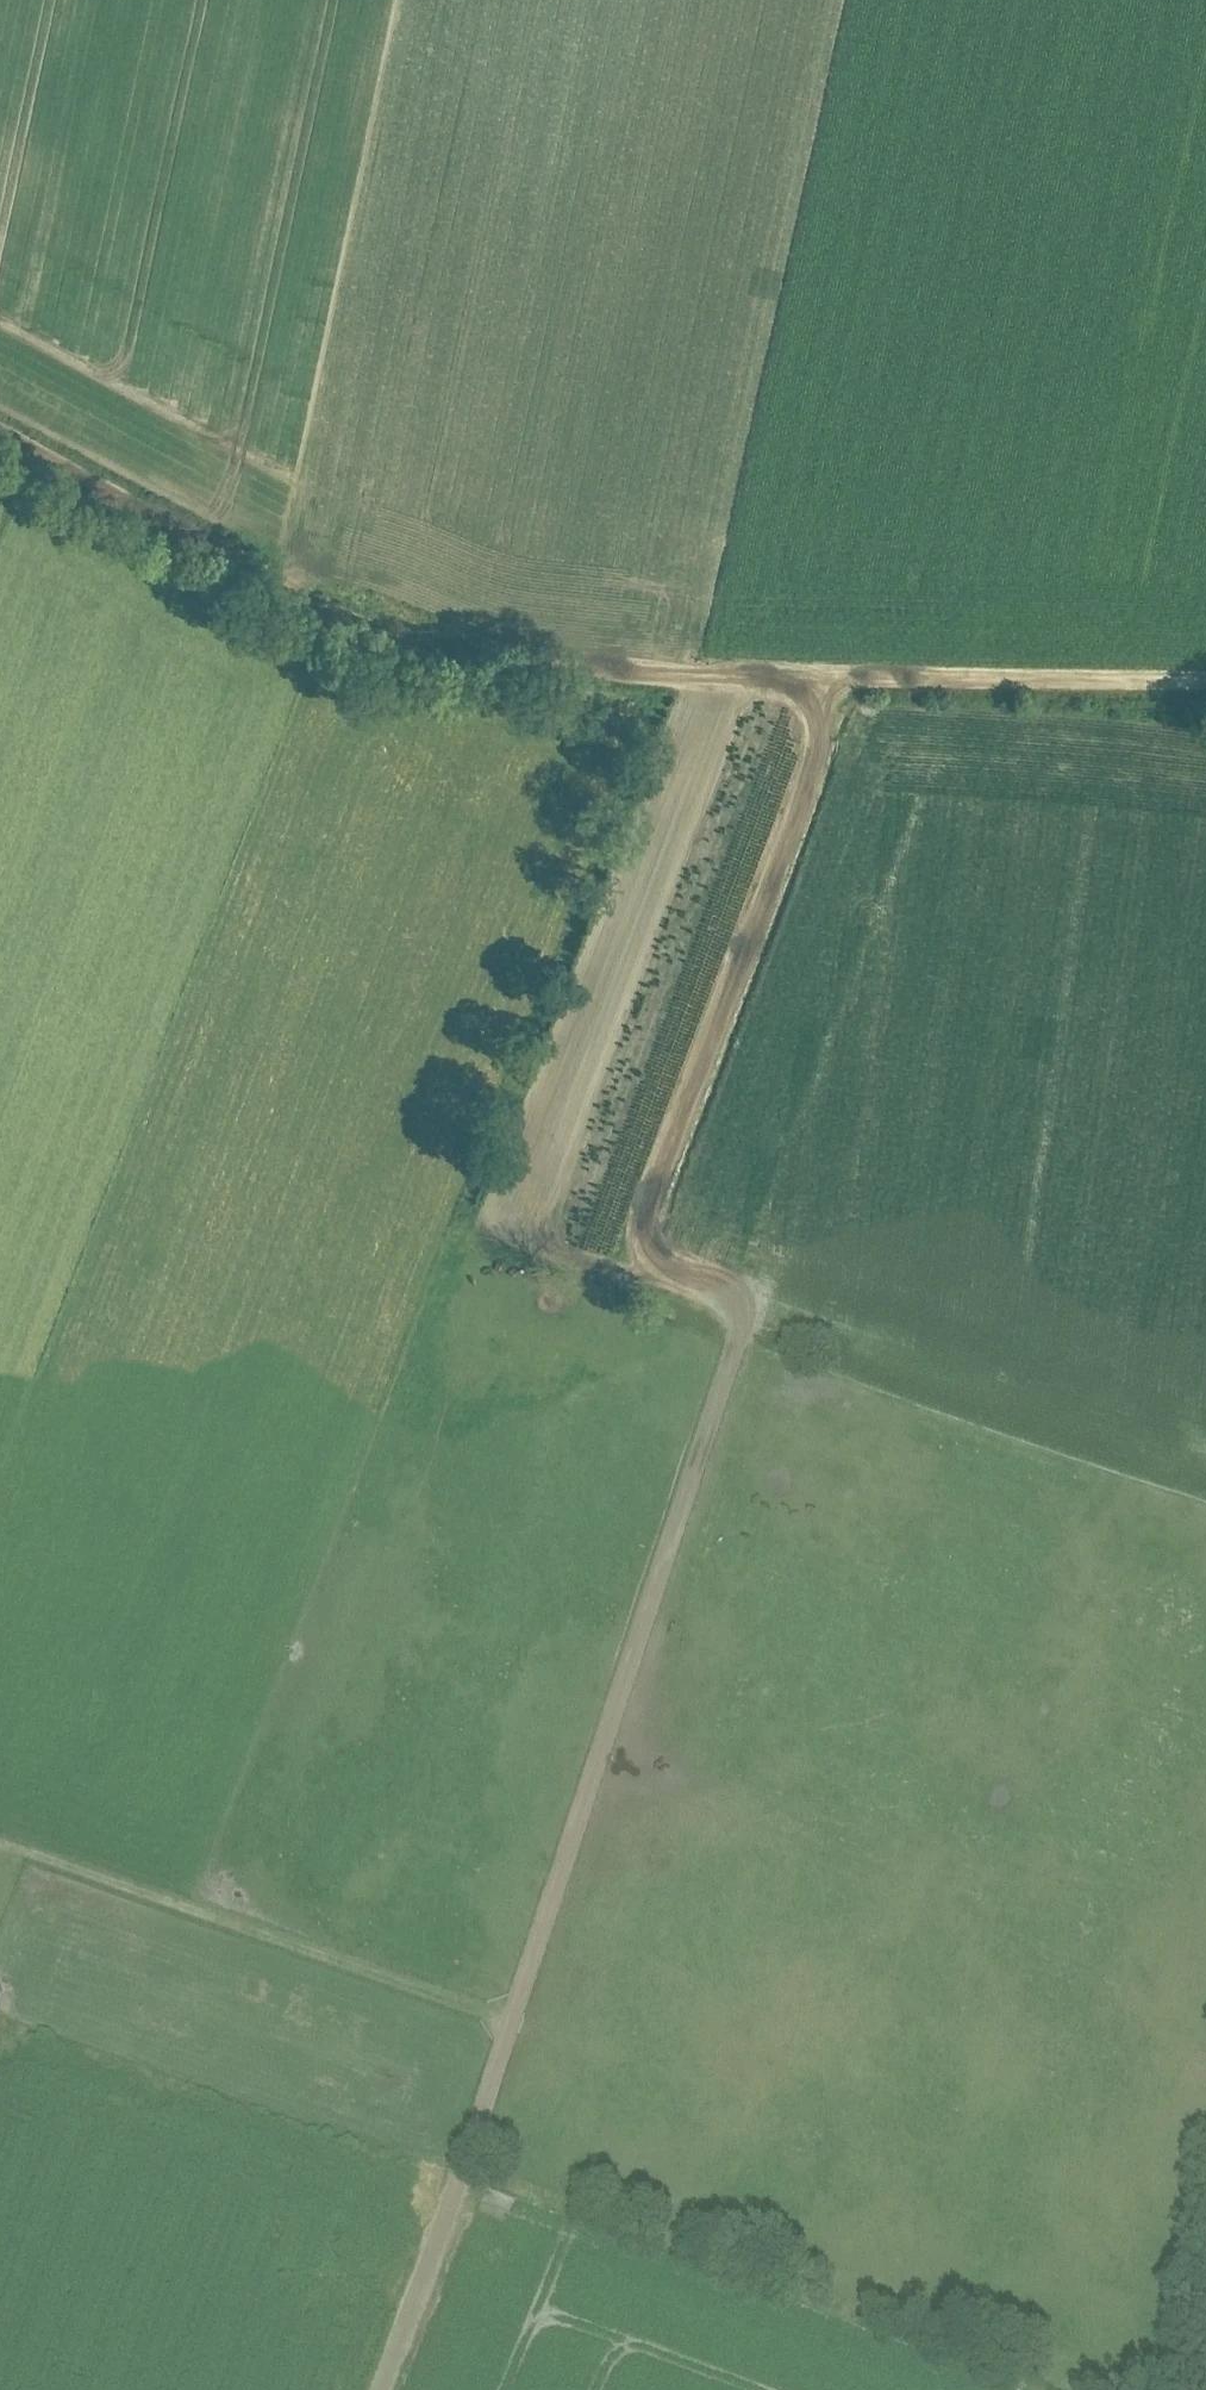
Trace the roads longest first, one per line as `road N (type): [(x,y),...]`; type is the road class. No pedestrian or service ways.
road 1 (track): [(843,677),(657,1193),(659,1247),(734,1313),(732,1356),(481,2128),(382,2389)]
road 2 (track): [(0,438),(230,563),(406,638),(843,677)]
road 3 (track): [(1205,683),(843,677)]

